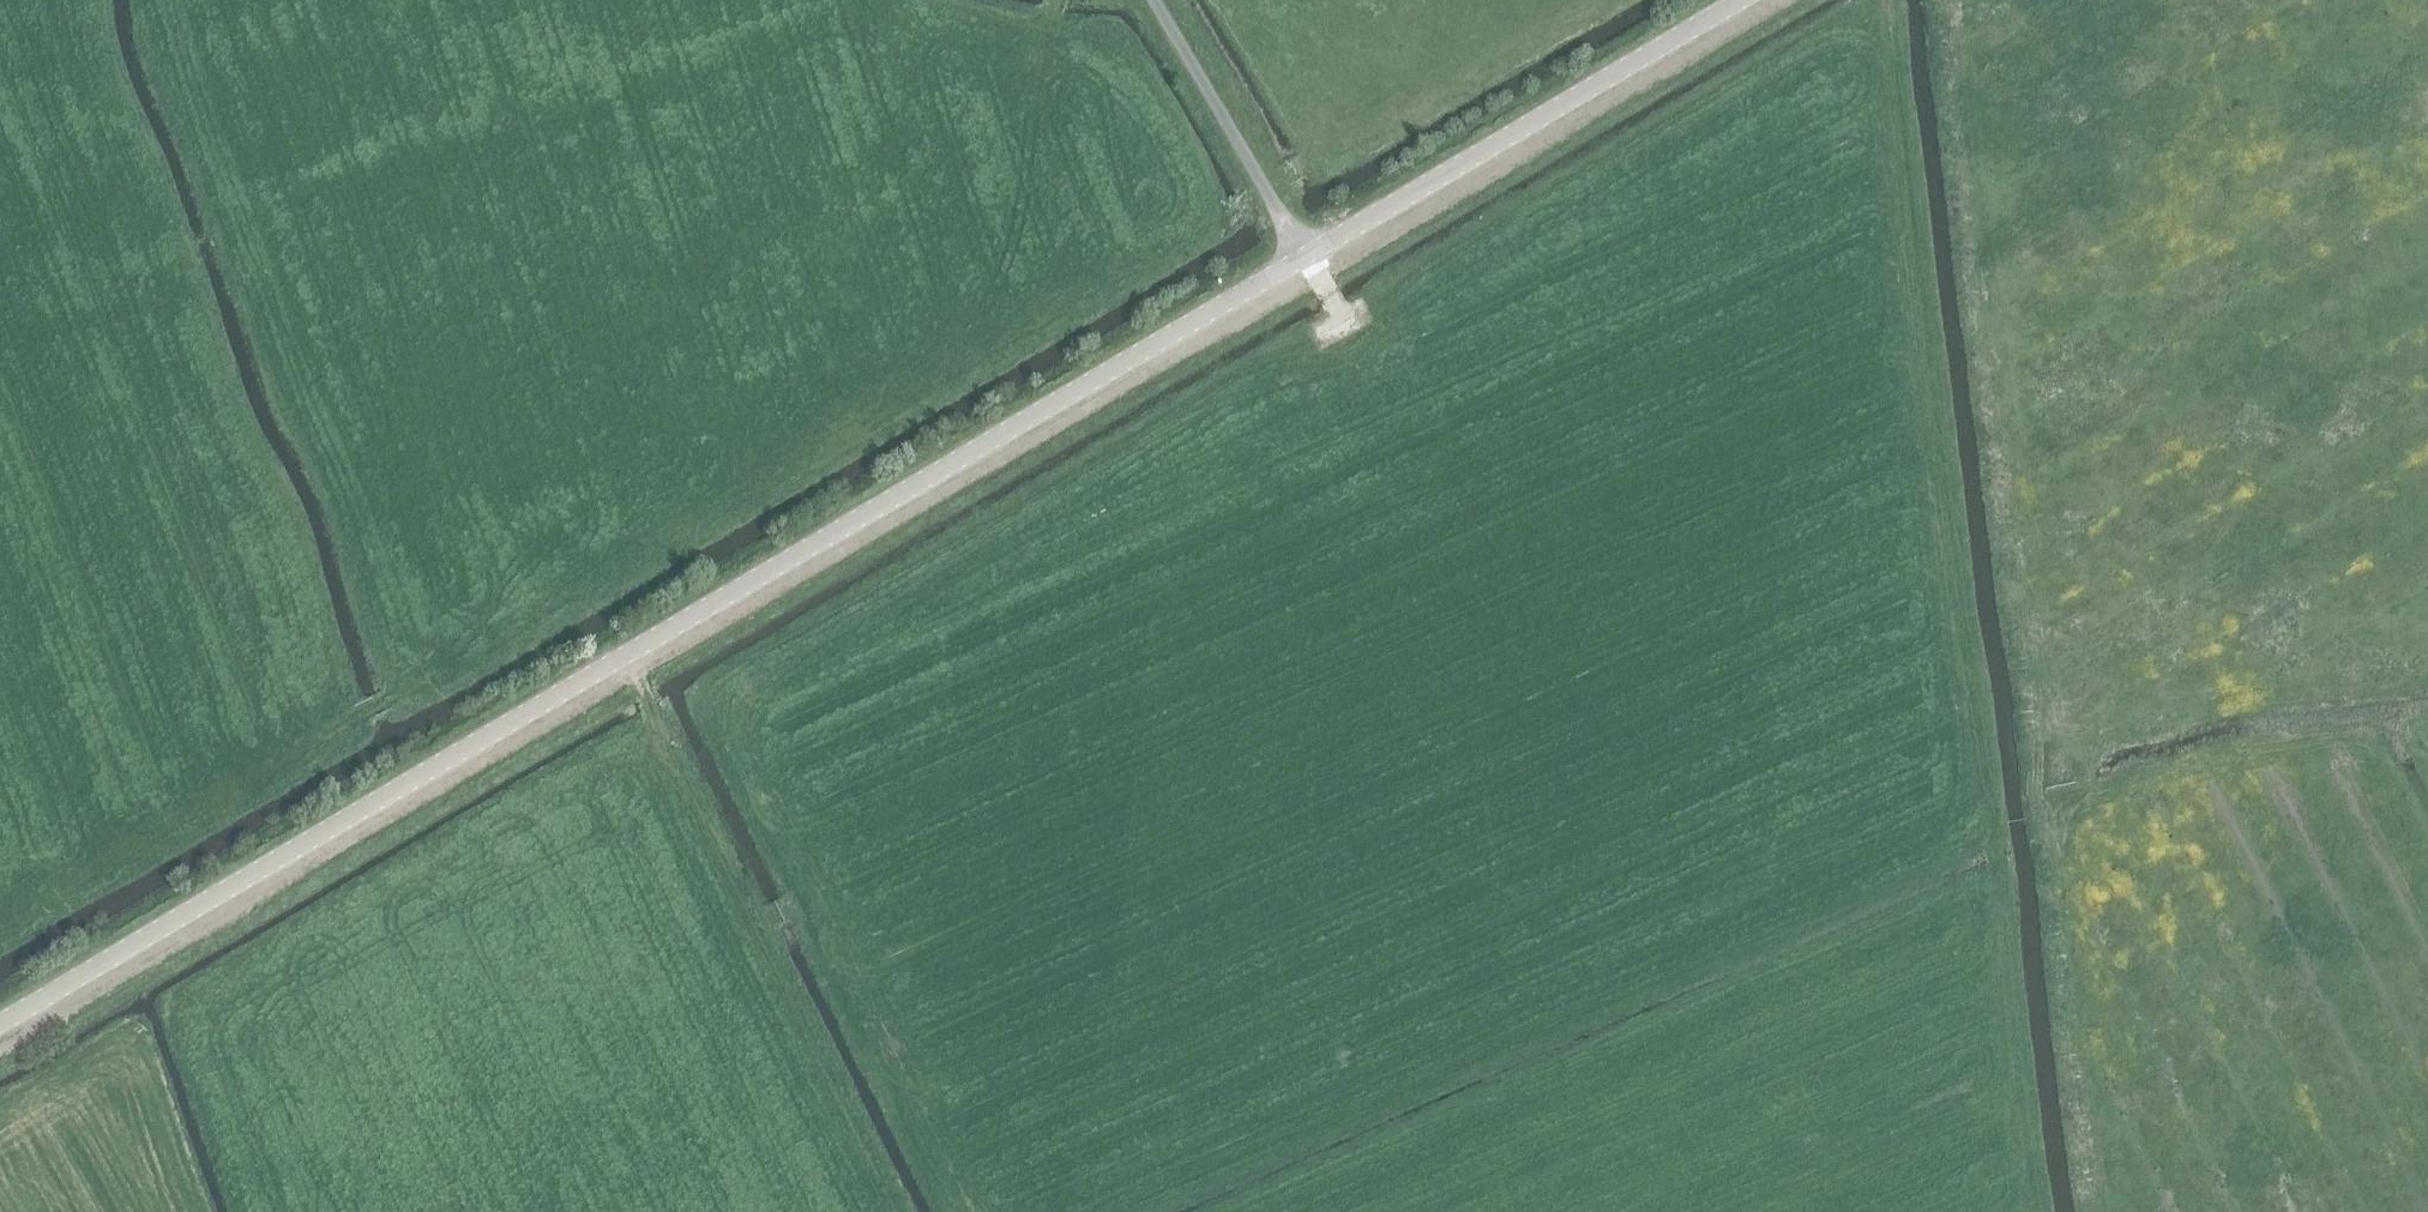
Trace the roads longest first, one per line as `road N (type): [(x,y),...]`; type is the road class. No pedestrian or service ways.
road 1 (tertiary): [(0,1024),(1303,258)]
road 2 (tertiary): [(1303,258),(1740,0)]
road 3 (unclassified): [(1303,258),(1151,0)]

